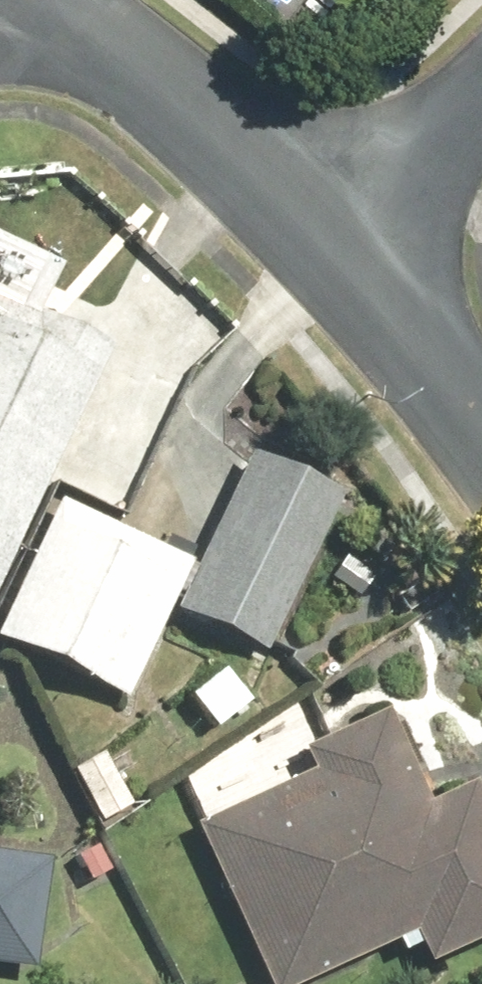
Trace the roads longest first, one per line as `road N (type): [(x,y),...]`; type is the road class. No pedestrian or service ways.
road 1 (residential): [(326,251),(49,0)]
road 2 (residential): [(481,451),(326,251)]
road 3 (residential): [(481,97),(326,251)]

